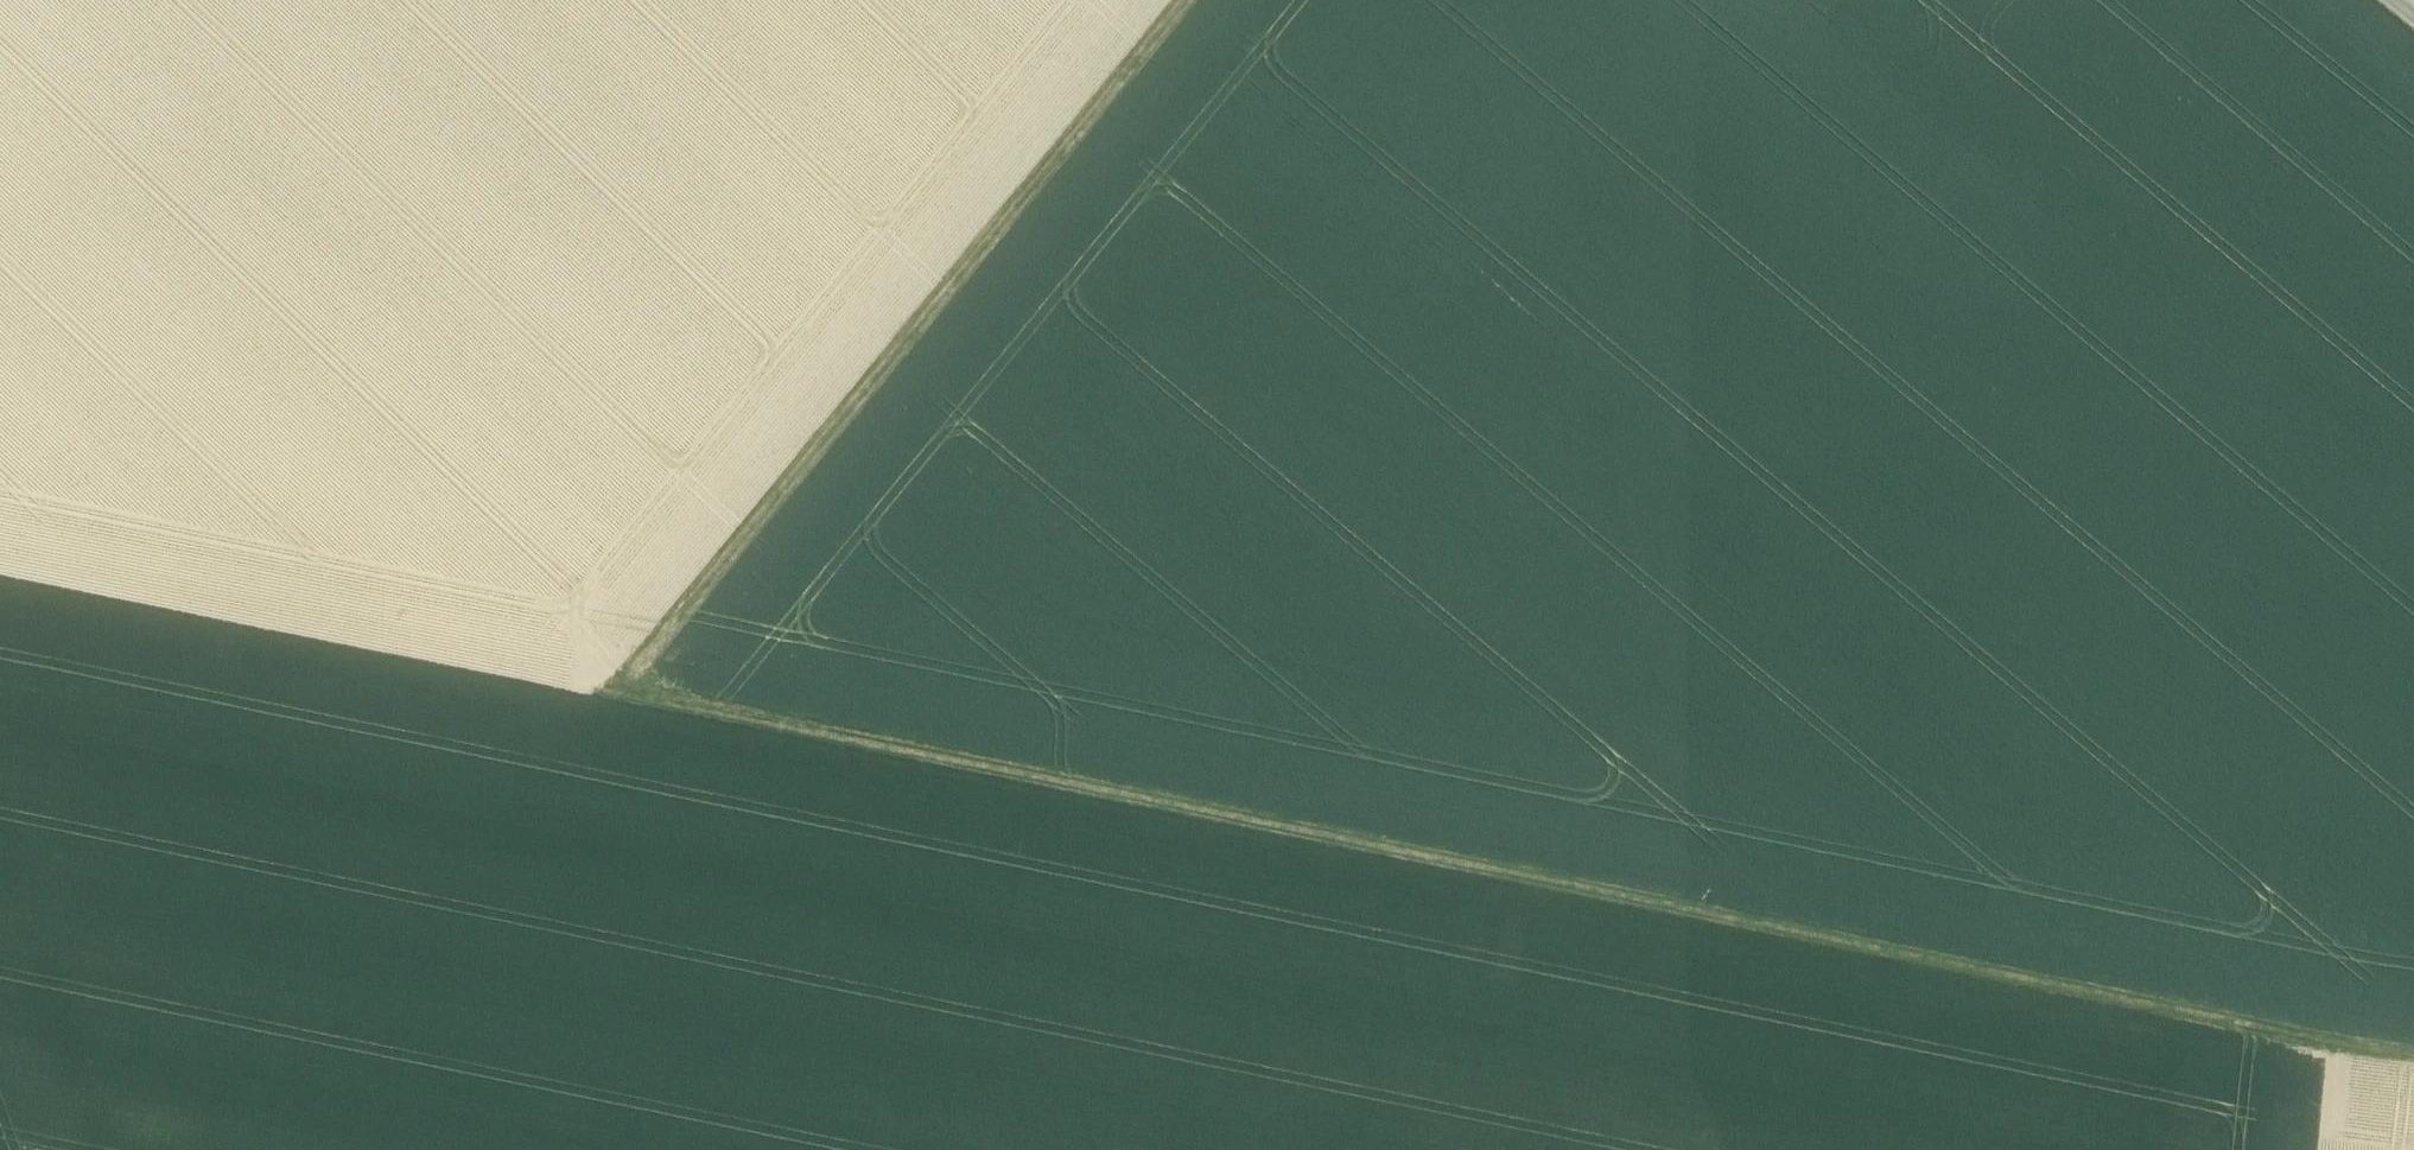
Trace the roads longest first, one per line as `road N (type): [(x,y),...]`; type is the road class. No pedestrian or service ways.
road 1 (track): [(2413,1054),(2163,1011)]

